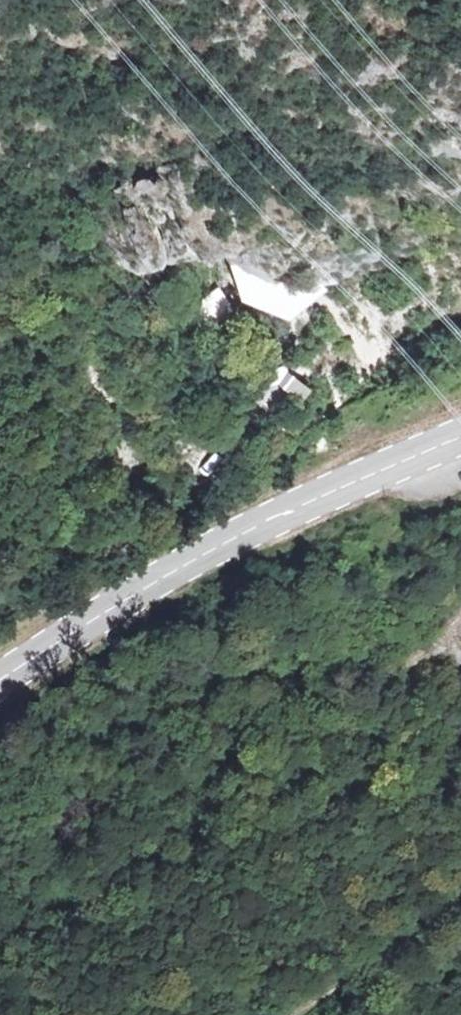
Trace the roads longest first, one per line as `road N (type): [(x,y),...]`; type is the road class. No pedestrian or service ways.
road 1 (secondary): [(460,439),(192,562),(0,683)]
road 2 (track): [(123,603),(207,470),(283,372)]
road 3 (track): [(301,1014),(460,906)]

